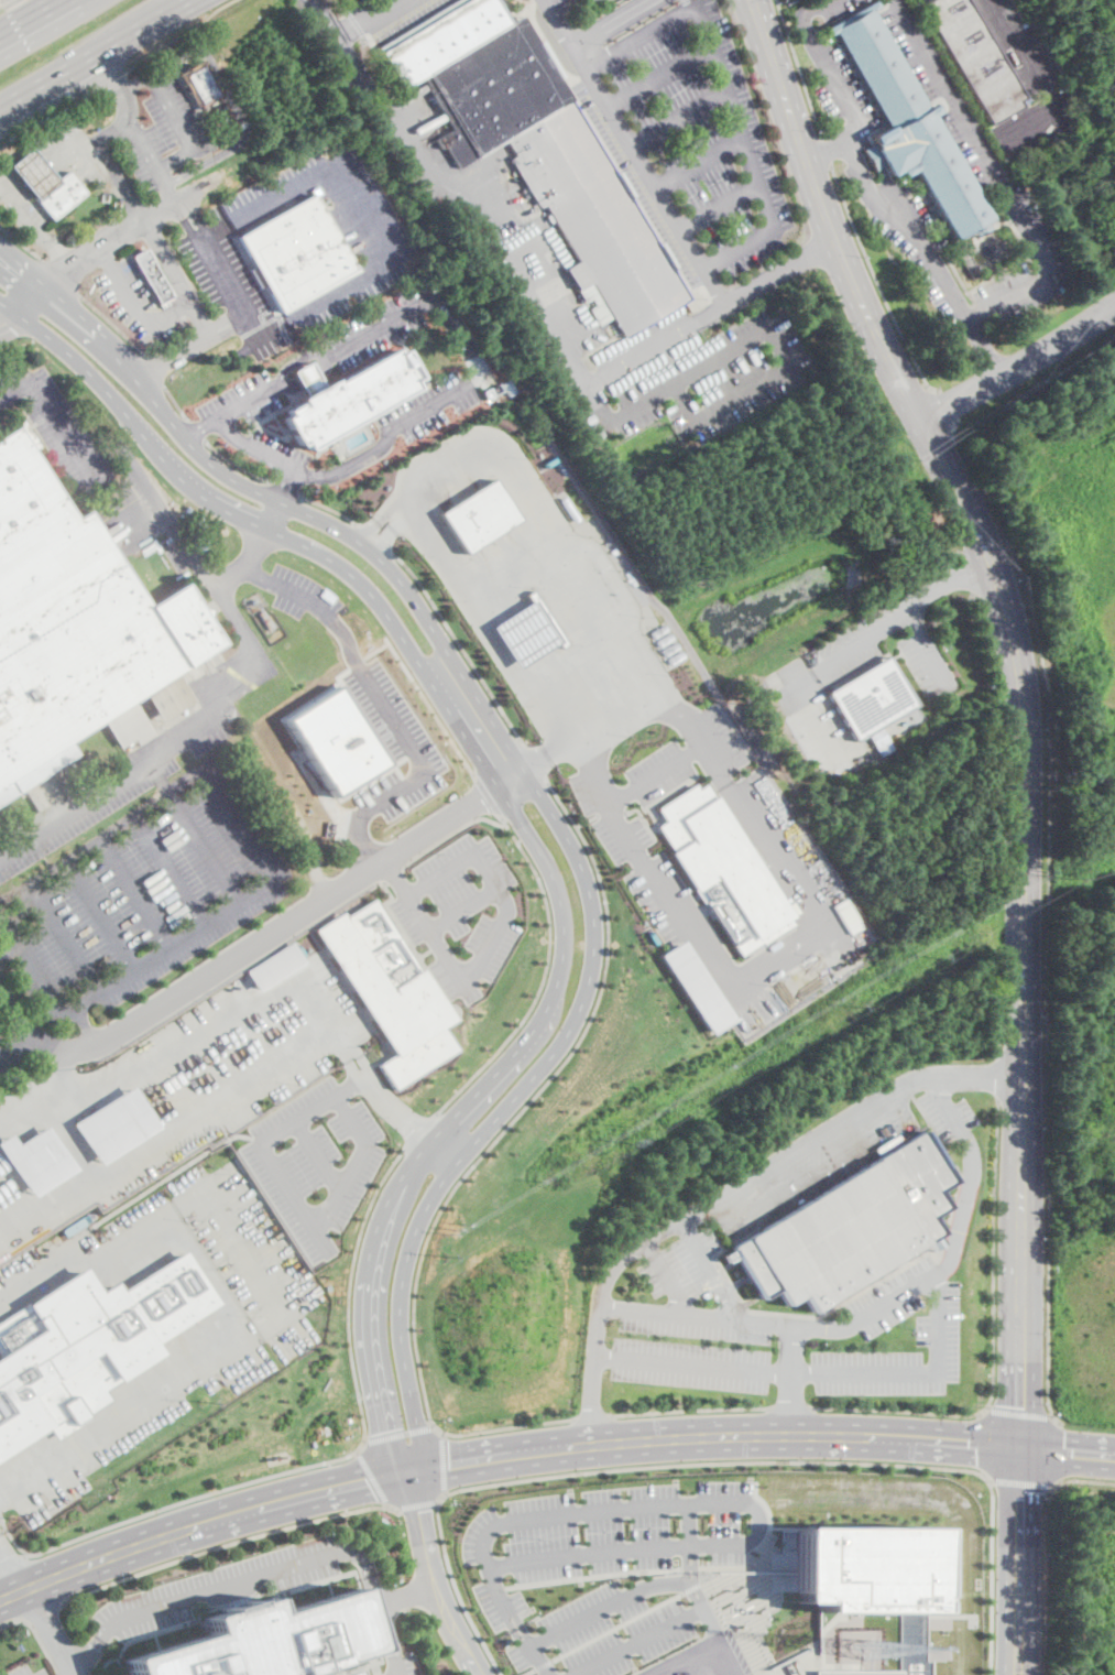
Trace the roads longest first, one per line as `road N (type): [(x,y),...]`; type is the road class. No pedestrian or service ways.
road 1 (secondary): [(412,1480),(417,1426),(400,1315),(407,1261),(440,1185),(580,1012),(594,933),(586,878),(546,804),(392,573),(350,536),(225,476),(133,376)]
road 2 (primary): [(1015,1435),(761,1423),(516,1442),(276,1489),(0,1586)]
road 3 (secondary): [(1015,1435),(1017,668),(982,540),(921,422)]
road 4 (primary): [(412,1480),(742,1446),(1015,1460)]
road 5 (secondary): [(263,526),(337,563),(376,600),(526,828),(561,904),(557,988)]
road 6 (secondary): [(557,988),(531,1037),(400,1181),(378,1230),(364,1347),(389,1464),(412,1480)]
road 7 (residential): [(523,770),(91,1045),(50,1040)]
road 8 (secondary): [(921,422),(833,241),(752,1)]
road 9 (primary): [(0,1611),(194,1537),(412,1480)]
road 10 (residential): [(1114,308),(921,422)]
road 11 (secondary): [(1014,1674),(1015,1460)]
road 12 (residential): [(412,1480),(436,1587),(480,1674)]
road 13 (secondary): [(0,301),(78,362),(133,422)]
road 14 (secondary): [(133,422),(189,486),(263,526)]
road 15 (residential): [(415,657),(436,664),(511,776)]
road 16 (secondary): [(133,376),(42,289)]

